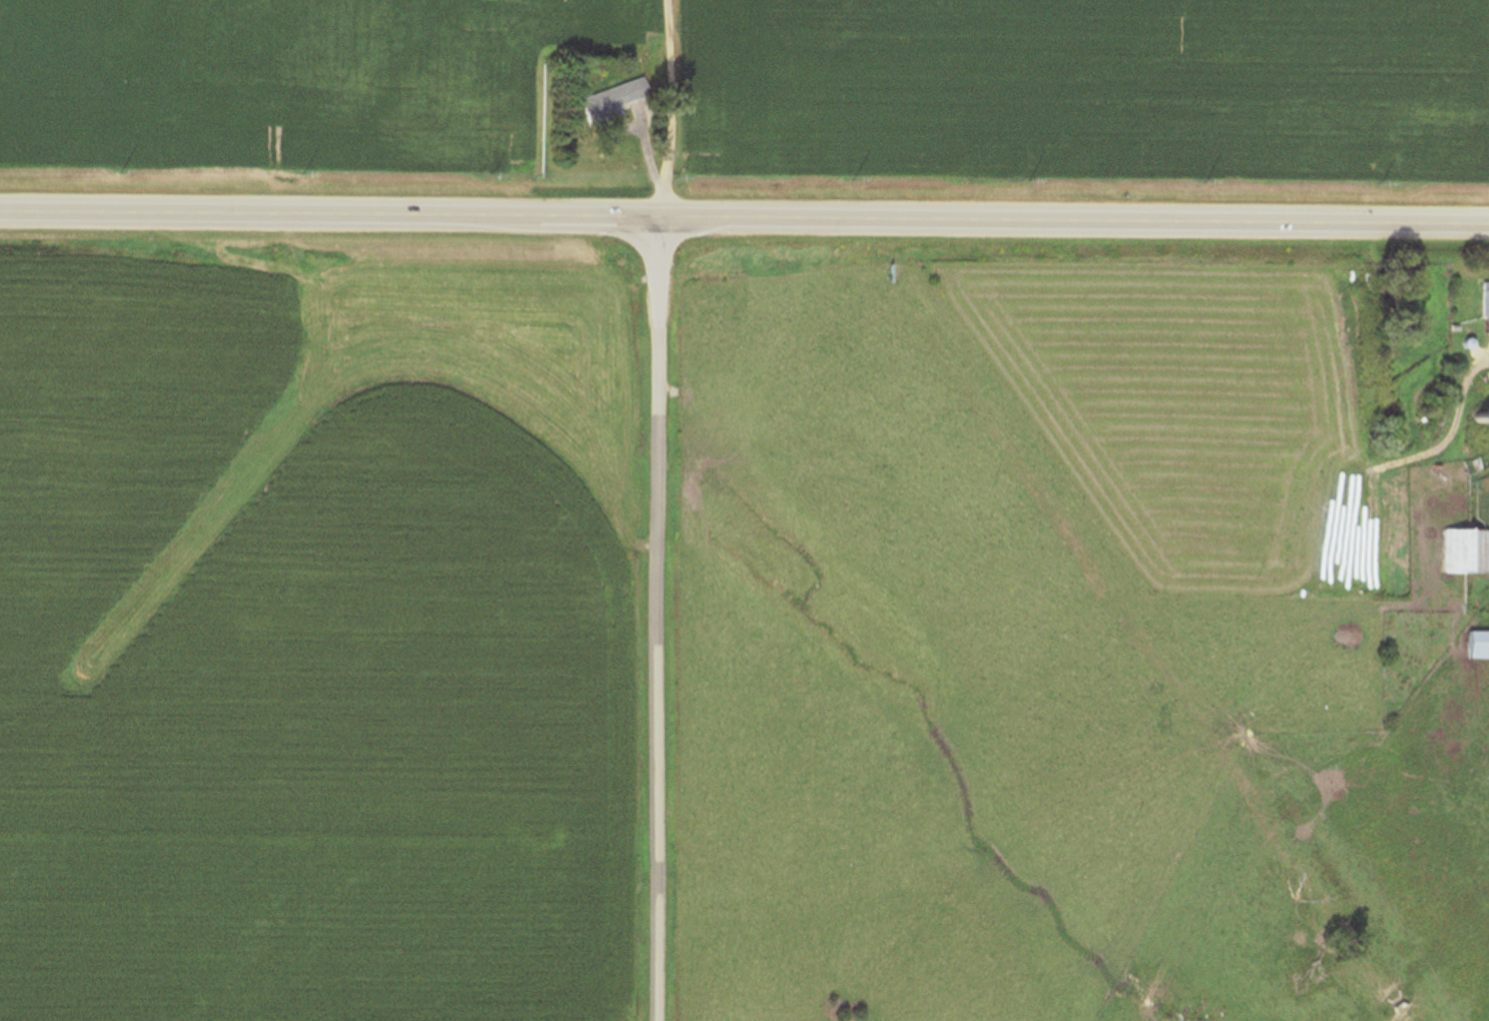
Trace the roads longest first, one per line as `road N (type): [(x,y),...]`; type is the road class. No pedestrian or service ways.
road 1 (primary): [(0,212),(1488,220)]
road 2 (residential): [(654,1020),(656,219)]
road 3 (residential): [(656,219),(658,0)]

